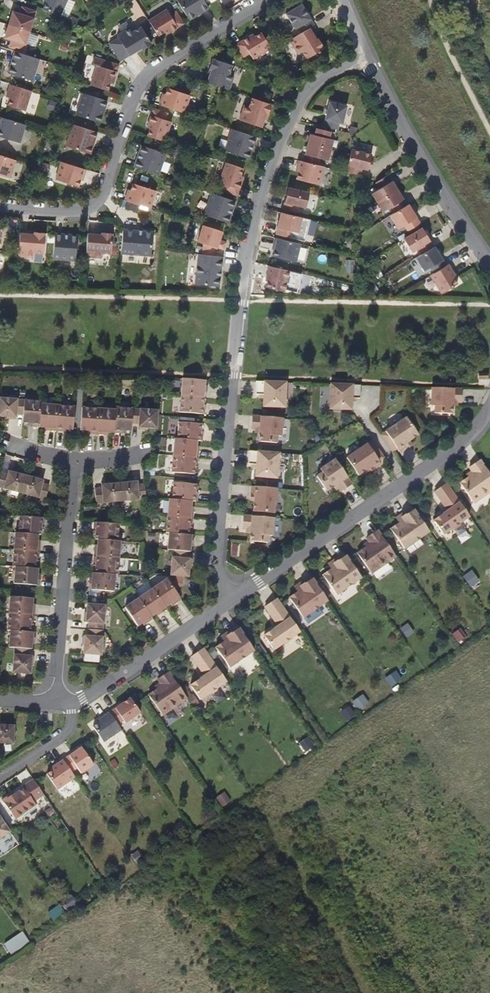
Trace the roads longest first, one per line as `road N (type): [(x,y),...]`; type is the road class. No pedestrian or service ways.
road 1 (residential): [(230,599),(218,554),(238,295),(260,200),(292,119),(315,85),(370,54)]
road 2 (residential): [(0,204),(96,211),(133,95),(149,71),(274,0)]
road 3 (residential): [(230,599),(460,444),(489,406)]
road 4 (residential): [(489,265),(438,195),(370,54)]
road 5 (residential): [(74,459),(63,701)]
road 6 (residential): [(63,701),(101,689),(230,599)]

